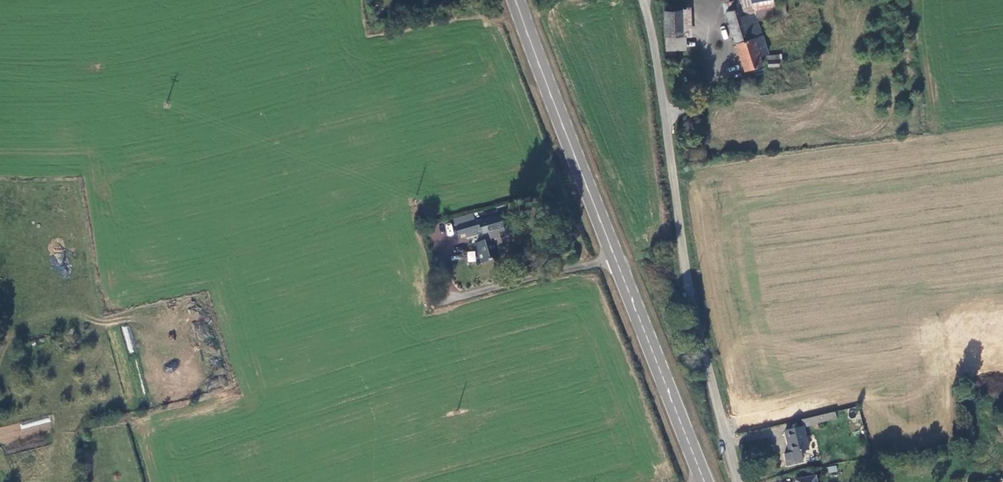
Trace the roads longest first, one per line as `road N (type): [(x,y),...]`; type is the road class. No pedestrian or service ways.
road 1 (secondary): [(516,0),(705,481)]
road 2 (unclassified): [(737,481),(682,242),(644,0)]

